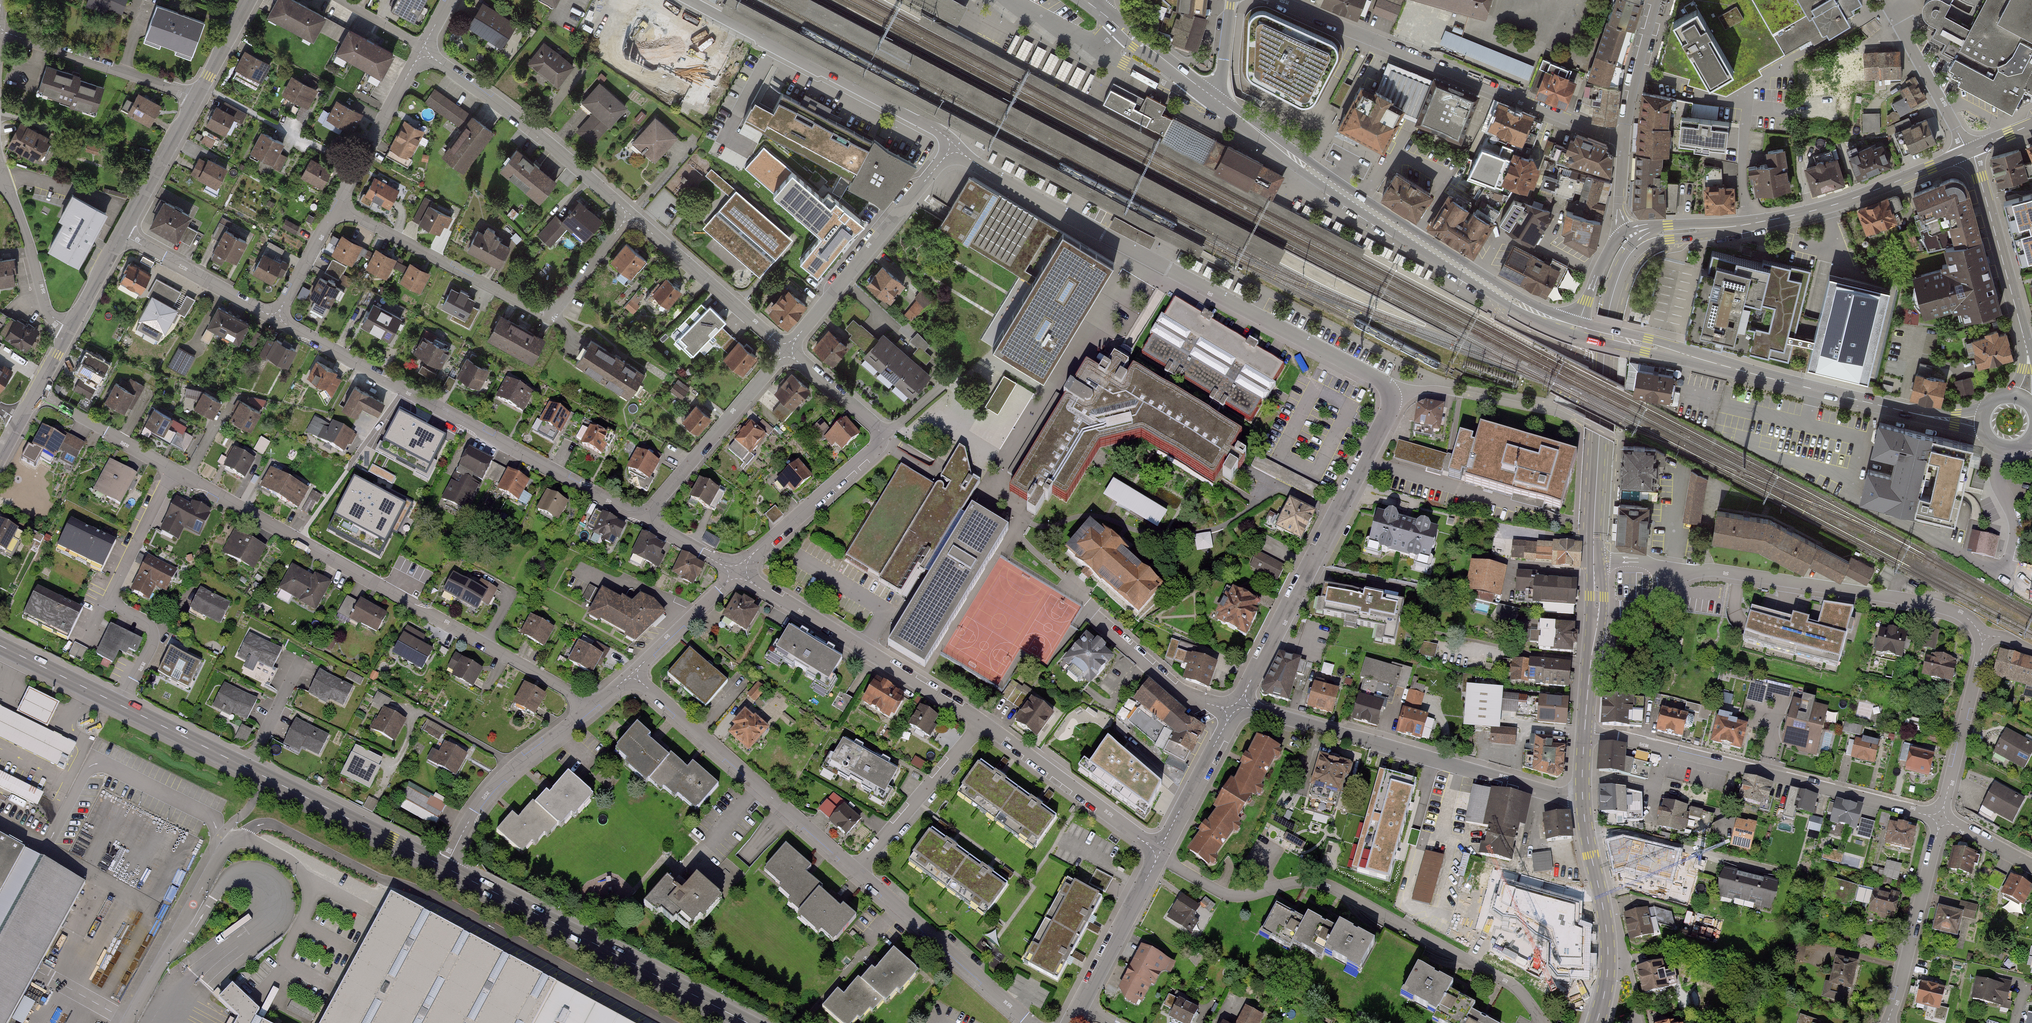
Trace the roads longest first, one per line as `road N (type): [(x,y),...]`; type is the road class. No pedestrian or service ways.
road 1 (residential): [(1237,707),(1389,414),(1390,389),(953,149)]
road 2 (residential): [(175,472),(591,708)]
road 3 (residential): [(1545,1022),(1509,981),(1333,887),(1302,881),(1227,894),(1158,849)]
road 4 (secondary): [(1210,95),(1476,277),(1578,327)]
road 5 (residential): [(644,518),(277,316)]
road 6 (secondary): [(1578,327),(1903,411),(1982,422)]
road 7 (residential): [(1272,0),(1624,140)]
road 8 (residential): [(1584,733),(1941,819)]
road 9 (residential): [(628,217),(551,315),(338,206)]
road 10 (primary): [(121,705),(445,867)]
road 11 (residential): [(1237,707),(1582,798)]
road 12 (primary): [(445,867),(749,1022)]
road 13 (residential): [(1984,637),(1965,615),(1920,601),(1722,572),(1672,573)]
road 14 (tertiary): [(1594,560),(1608,316),(1636,248)]
road 15 (tertiary): [(1970,151),(1809,211),(1669,232)]
road 16 (residential): [(953,149),(933,128),(689,0)]
road 17 (residential): [(634,676),(857,871)]
road 18 (residential): [(983,723),(736,573)]
road 19 (residential): [(175,472),(108,602),(142,619),(155,637),(121,705)]
road 20 (residential): [(953,149),(786,351)]
road 21 (residential): [(425,53),(554,148),(628,217)]
road 22 (tertiary): [(2021,397),(2027,349),(1970,151)]
road 23 (residential): [(857,871),(1032,1022)]
road 24 (tertiary): [(1596,1022),(1608,953),(1582,798)]
road 25 (residential): [(786,351),(644,518)]
road 26 (residential): [(591,708),(489,793),(445,867)]
road 27 (residential): [(1158,849),(983,723)]
road 28 (residential): [(1941,819),(1888,1022)]
road 29 (residential): [(1,31),(197,99)]
road 30 (residential): [(628,217),(786,351)]
road 31 (residential): [(884,433),(736,573)]
road 32 (residential): [(128,1022),(226,848)]
road 33 (residential): [(983,723),(857,871)]
road 34 (residential): [(1984,637),(1941,819)]
road 35 (residential): [(1080,1007),(1158,849)]
road 36 (residential): [(338,206),(425,53)]
road 37 (residential): [(277,316),(122,234)]
road 38 (residential): [(1237,707),(1177,688),(1093,615)]
road 39 (residential): [(1884,0),(1970,151)]
road 40 (residential): [(70,328),(47,308),(20,218),(0,181)]
road 41 (residential): [(1158,849),(1237,707)]
road 42 (residential): [(36,391),(175,472)]
road 43 (residential): [(197,99),(122,234)]
road 44 (residential): [(736,573),(634,676)]
road 45 (residential): [(1658,0),(1624,140)]
road 46 (primary): [(0,645),(121,705)]
road 47 (secondary): [(1210,95),(1107,17)]
road 48 (residential): [(786,351),(884,433)]
road 49 (residential): [(277,316),(338,206)]
road 50 (tertiary): [(1584,733),(1596,613)]

